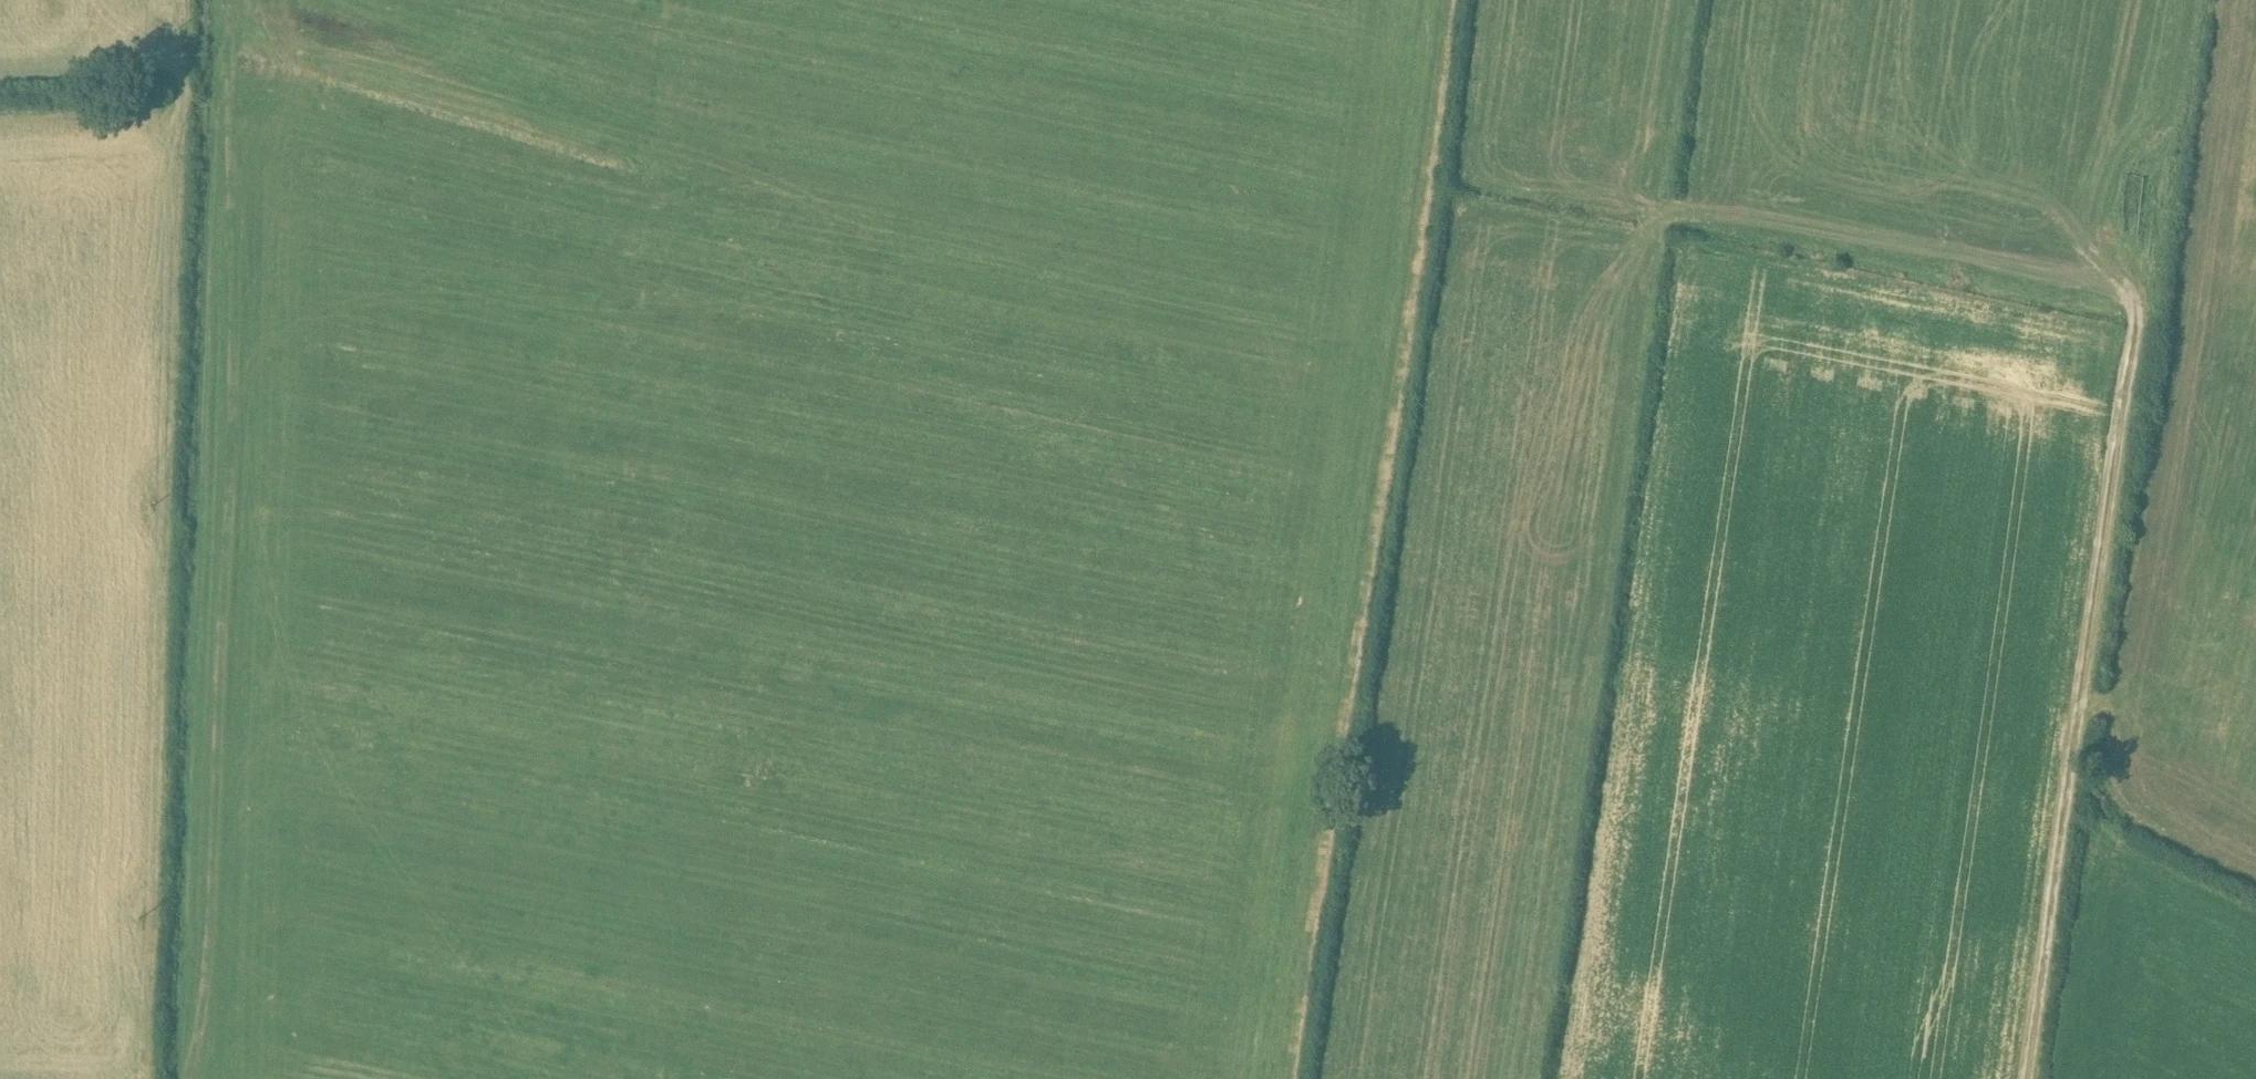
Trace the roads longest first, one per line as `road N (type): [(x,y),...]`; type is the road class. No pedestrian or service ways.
road 1 (track): [(2030,1078),(2183,0)]

